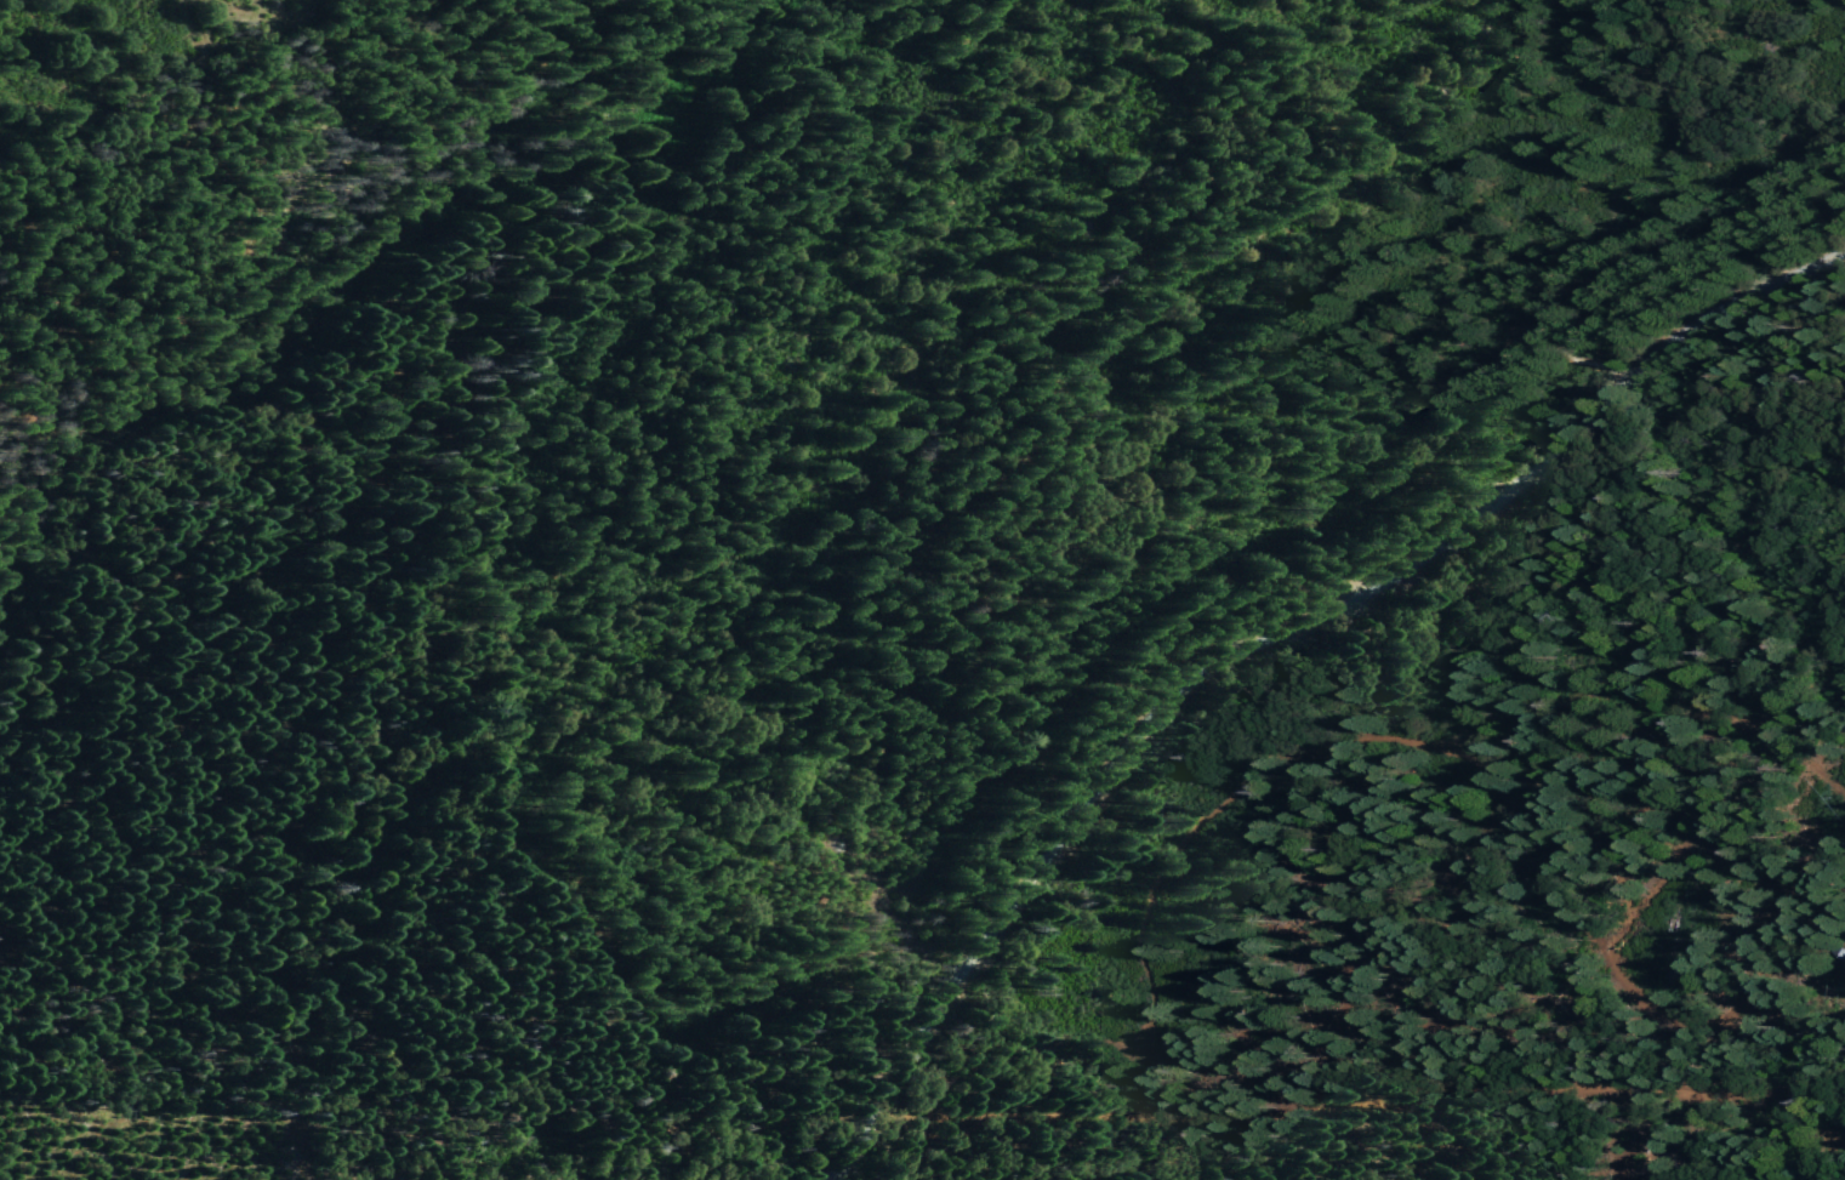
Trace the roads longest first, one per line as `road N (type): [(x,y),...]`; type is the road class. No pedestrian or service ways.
road 1 (residential): [(827,1179),(905,1076),(1050,825),(1149,720),(1477,505),(1681,338),(1844,241)]

